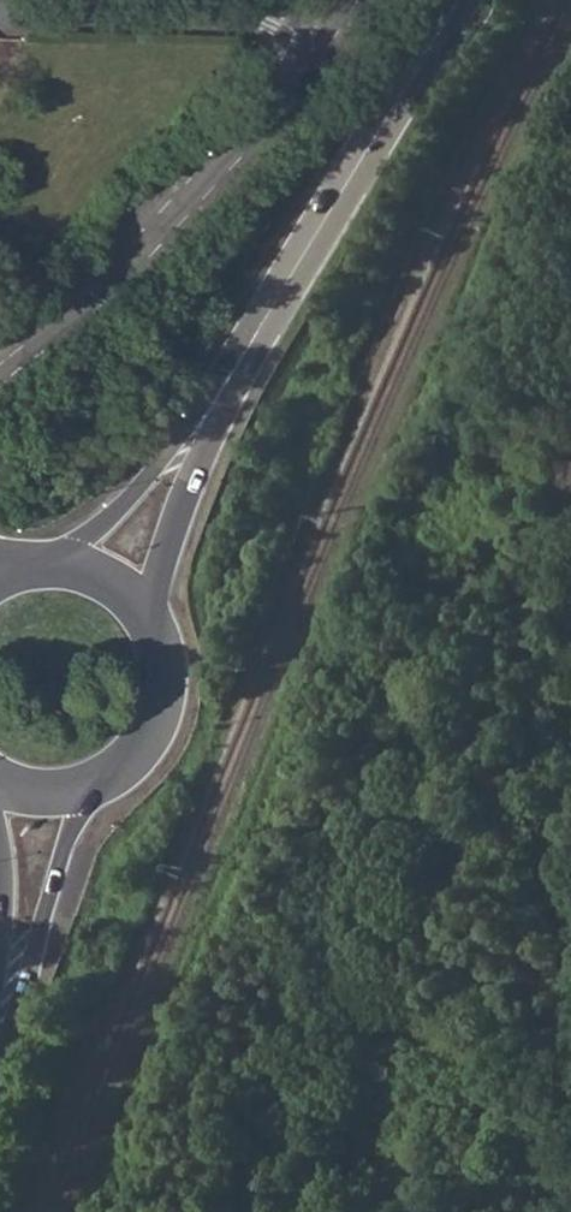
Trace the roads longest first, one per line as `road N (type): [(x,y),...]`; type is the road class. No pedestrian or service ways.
road 1 (secondary): [(460,0),(208,426)]
road 2 (residential): [(316,47),(109,270),(0,357)]
road 3 (residential): [(316,47),(245,14),(0,10)]
road 4 (secondary): [(35,804),(103,793),(154,747),(171,704),(164,636)]
road 5 (secondary): [(164,636),(164,544),(208,426)]
road 6 (secondary): [(0,1014),(25,908),(35,804)]
road 7 (secondary): [(208,426),(64,560)]
road 8 (secondary): [(164,636),(132,590),(64,560)]

